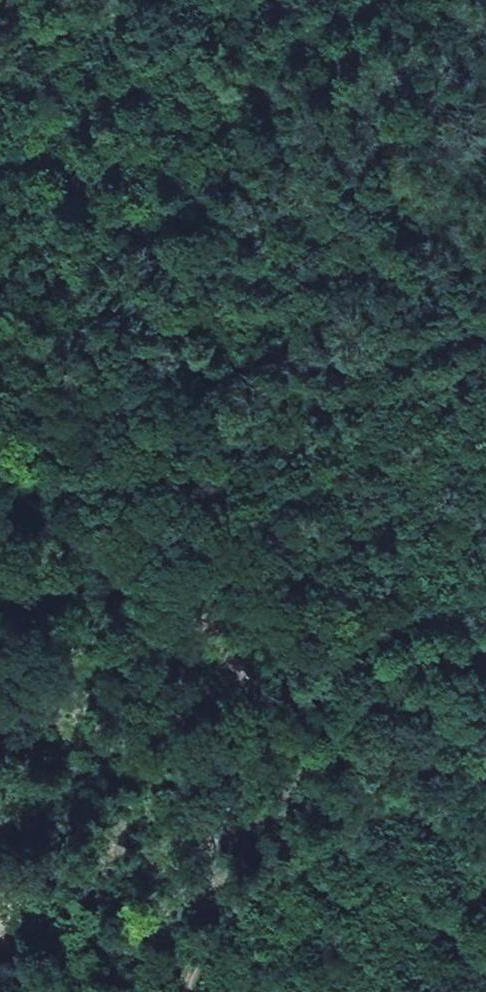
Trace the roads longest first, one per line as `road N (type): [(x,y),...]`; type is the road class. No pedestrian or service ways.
road 1 (track): [(200,991),(282,856),(287,779),(277,715),(367,811),(479,803),(485,809)]

